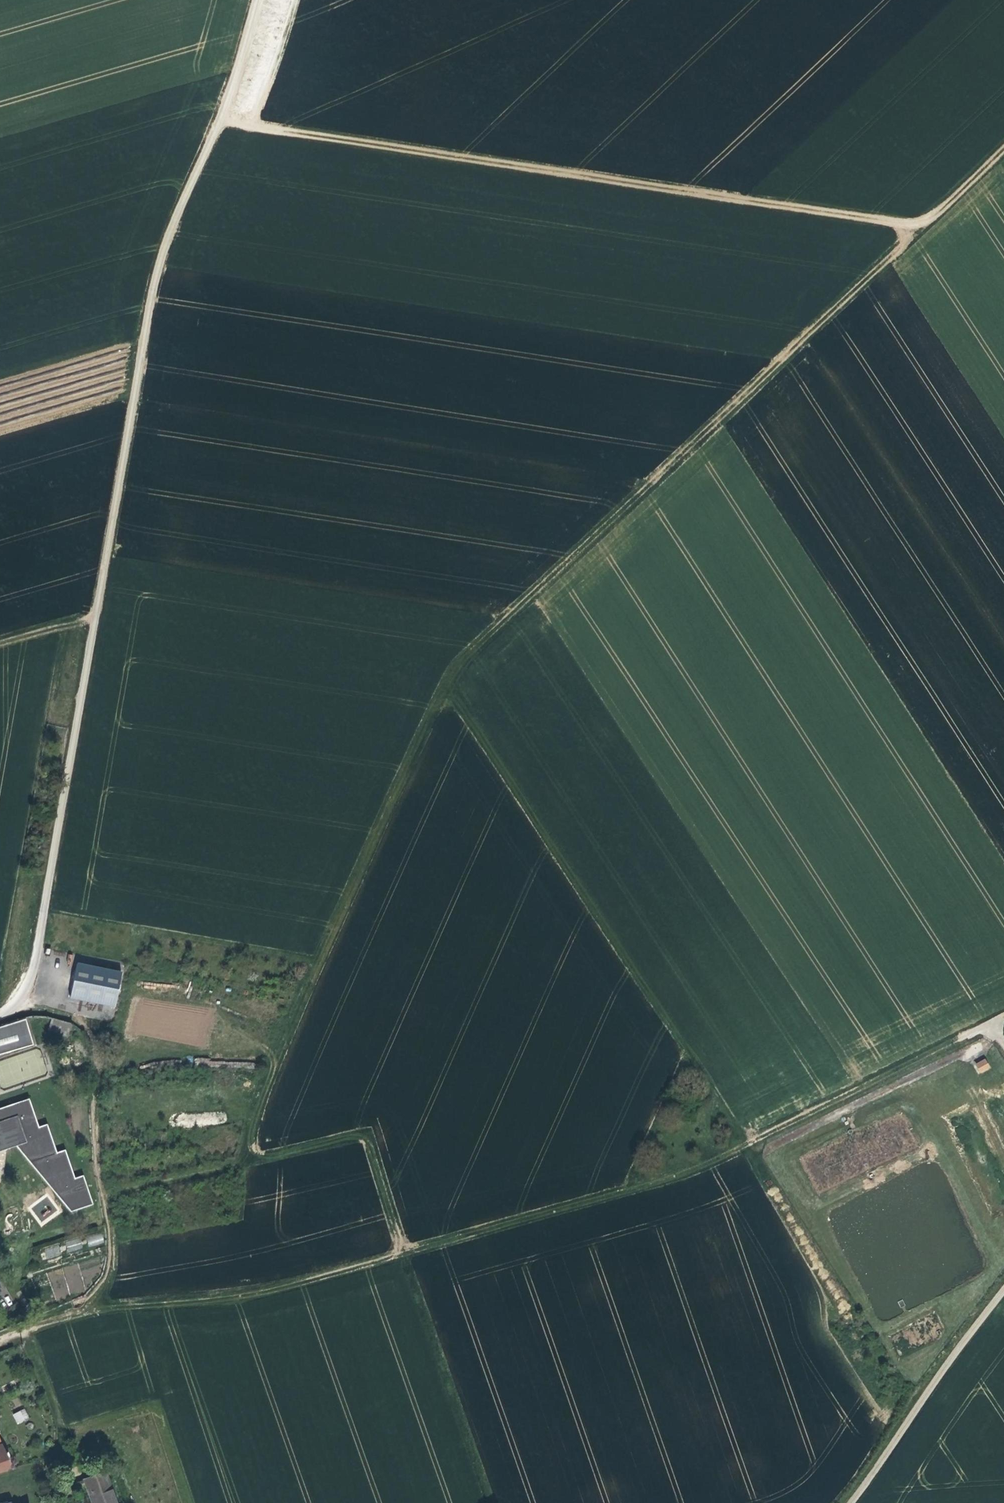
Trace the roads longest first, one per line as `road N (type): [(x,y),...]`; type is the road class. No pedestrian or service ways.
road 1 (track): [(923,226),(471,651),(440,697),(265,1080),(243,1152),(244,1164),(365,1136),(403,1254)]
road 2 (track): [(1003,1016),(693,1173),(277,1288),(94,1311),(0,1343)]
road 3 (unclassified): [(255,0),(223,115),(156,273),(37,959),(19,1003),(0,1014)]
road 4 (track): [(923,226),(223,115)]
road 5 (track): [(447,683),(749,1143)]
road 6 (track): [(19,1003),(92,1026),(97,1041),(97,1153),(112,1242),(94,1311)]
road 7 (unclassified): [(1003,1292),(849,1502)]

